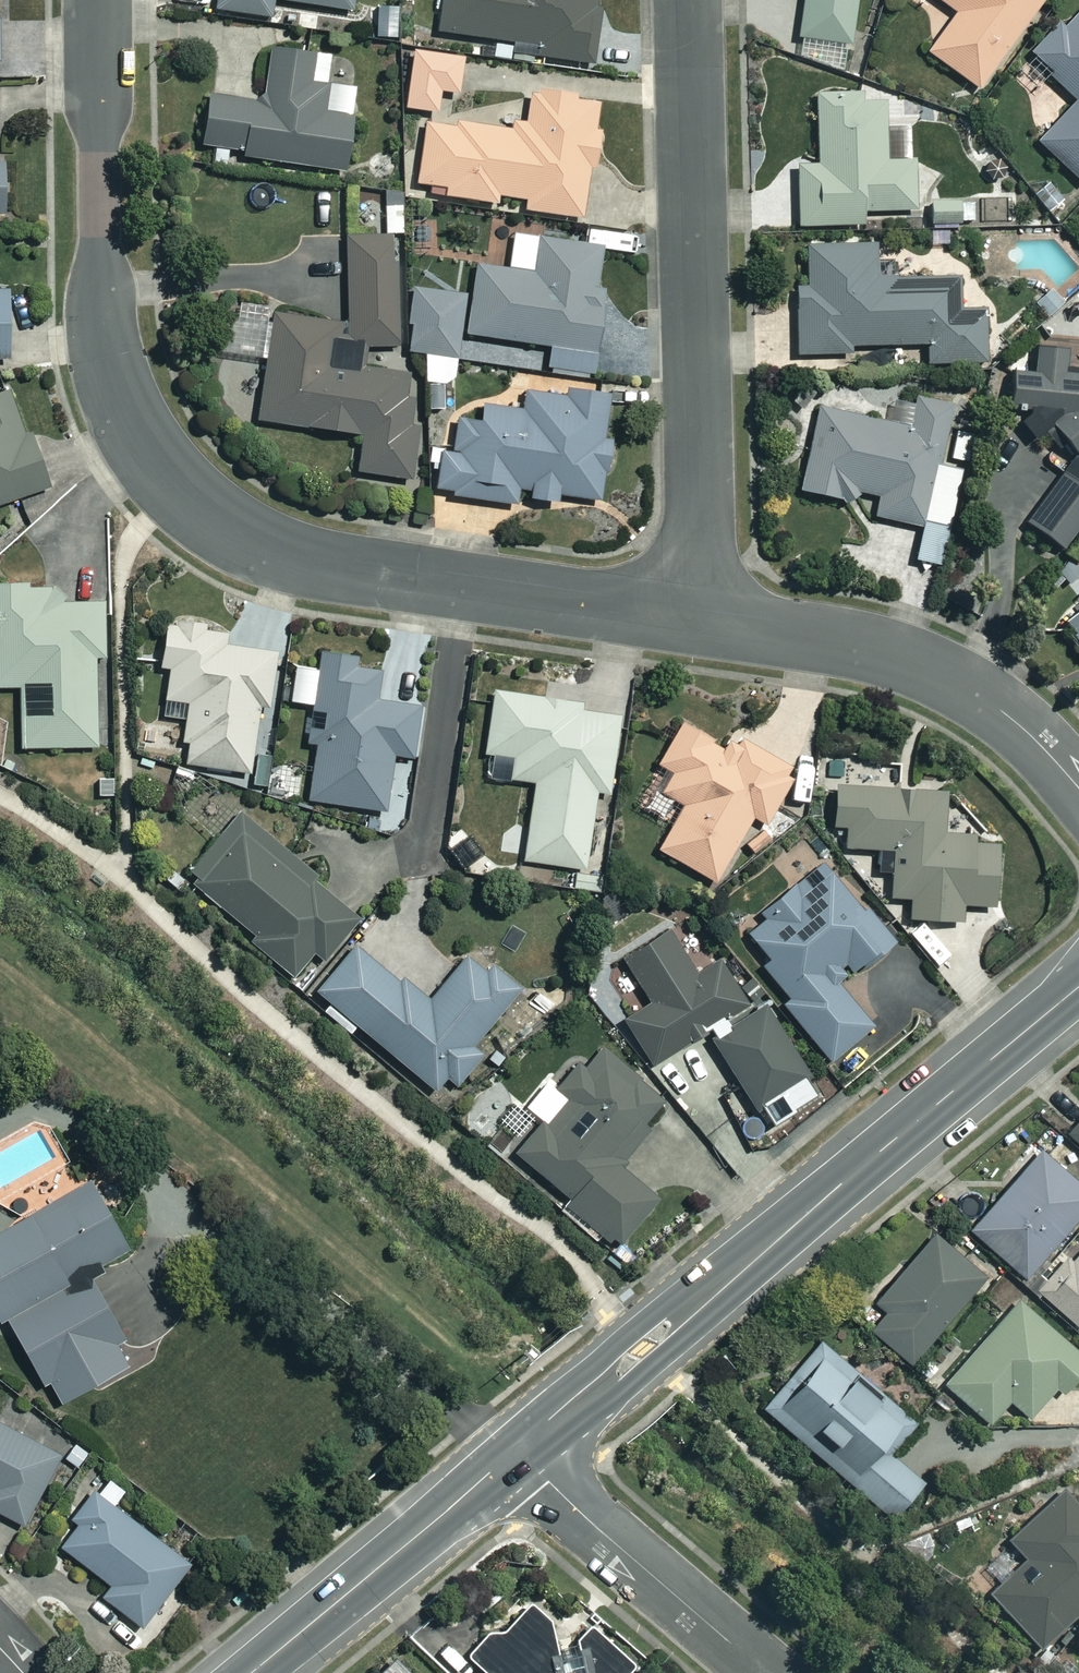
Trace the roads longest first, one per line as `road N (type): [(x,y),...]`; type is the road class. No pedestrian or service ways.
road 1 (residential): [(702,622),(323,564),(263,545),(170,486),(136,440),(108,361),(97,0)]
road 2 (tertiary): [(513,1452),(1078,987)]
road 3 (residential): [(690,0),(702,622)]
road 4 (residential): [(1078,787),(1010,718),(904,659),(847,642),(702,622)]
road 5 (tertiary): [(250,1672),(513,1452)]
road 6 (residential): [(513,1452),(764,1672)]

